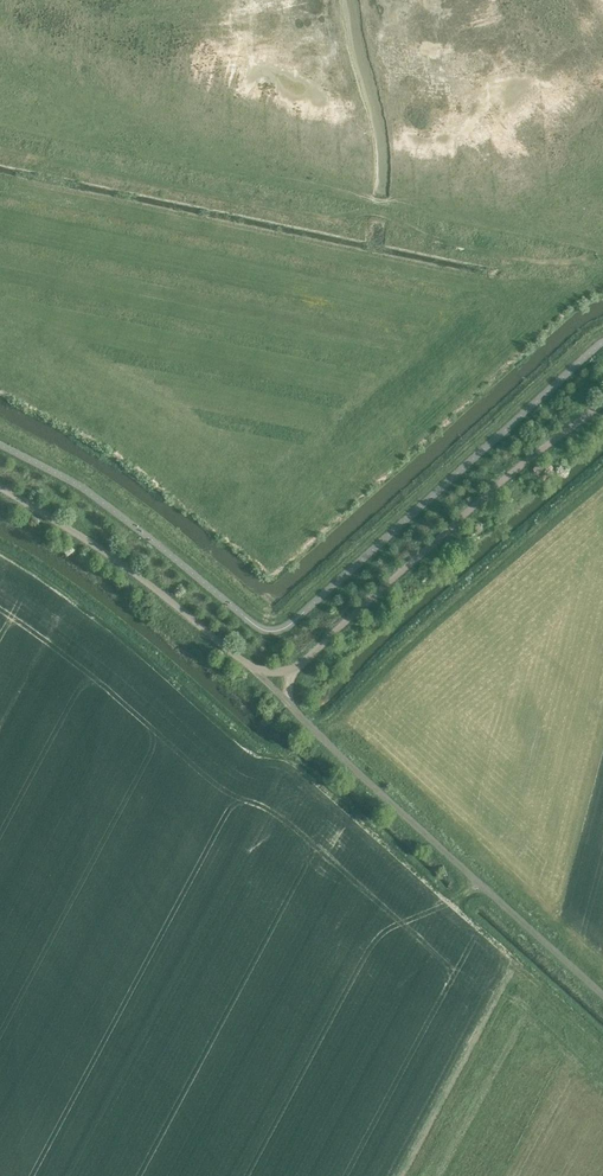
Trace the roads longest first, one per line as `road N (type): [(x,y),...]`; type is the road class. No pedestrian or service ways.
road 1 (track): [(602,997),(249,666)]
road 2 (track): [(249,666),(282,672),(300,665),(487,495),(602,403)]
road 3 (track): [(249,666),(110,555),(0,487)]

